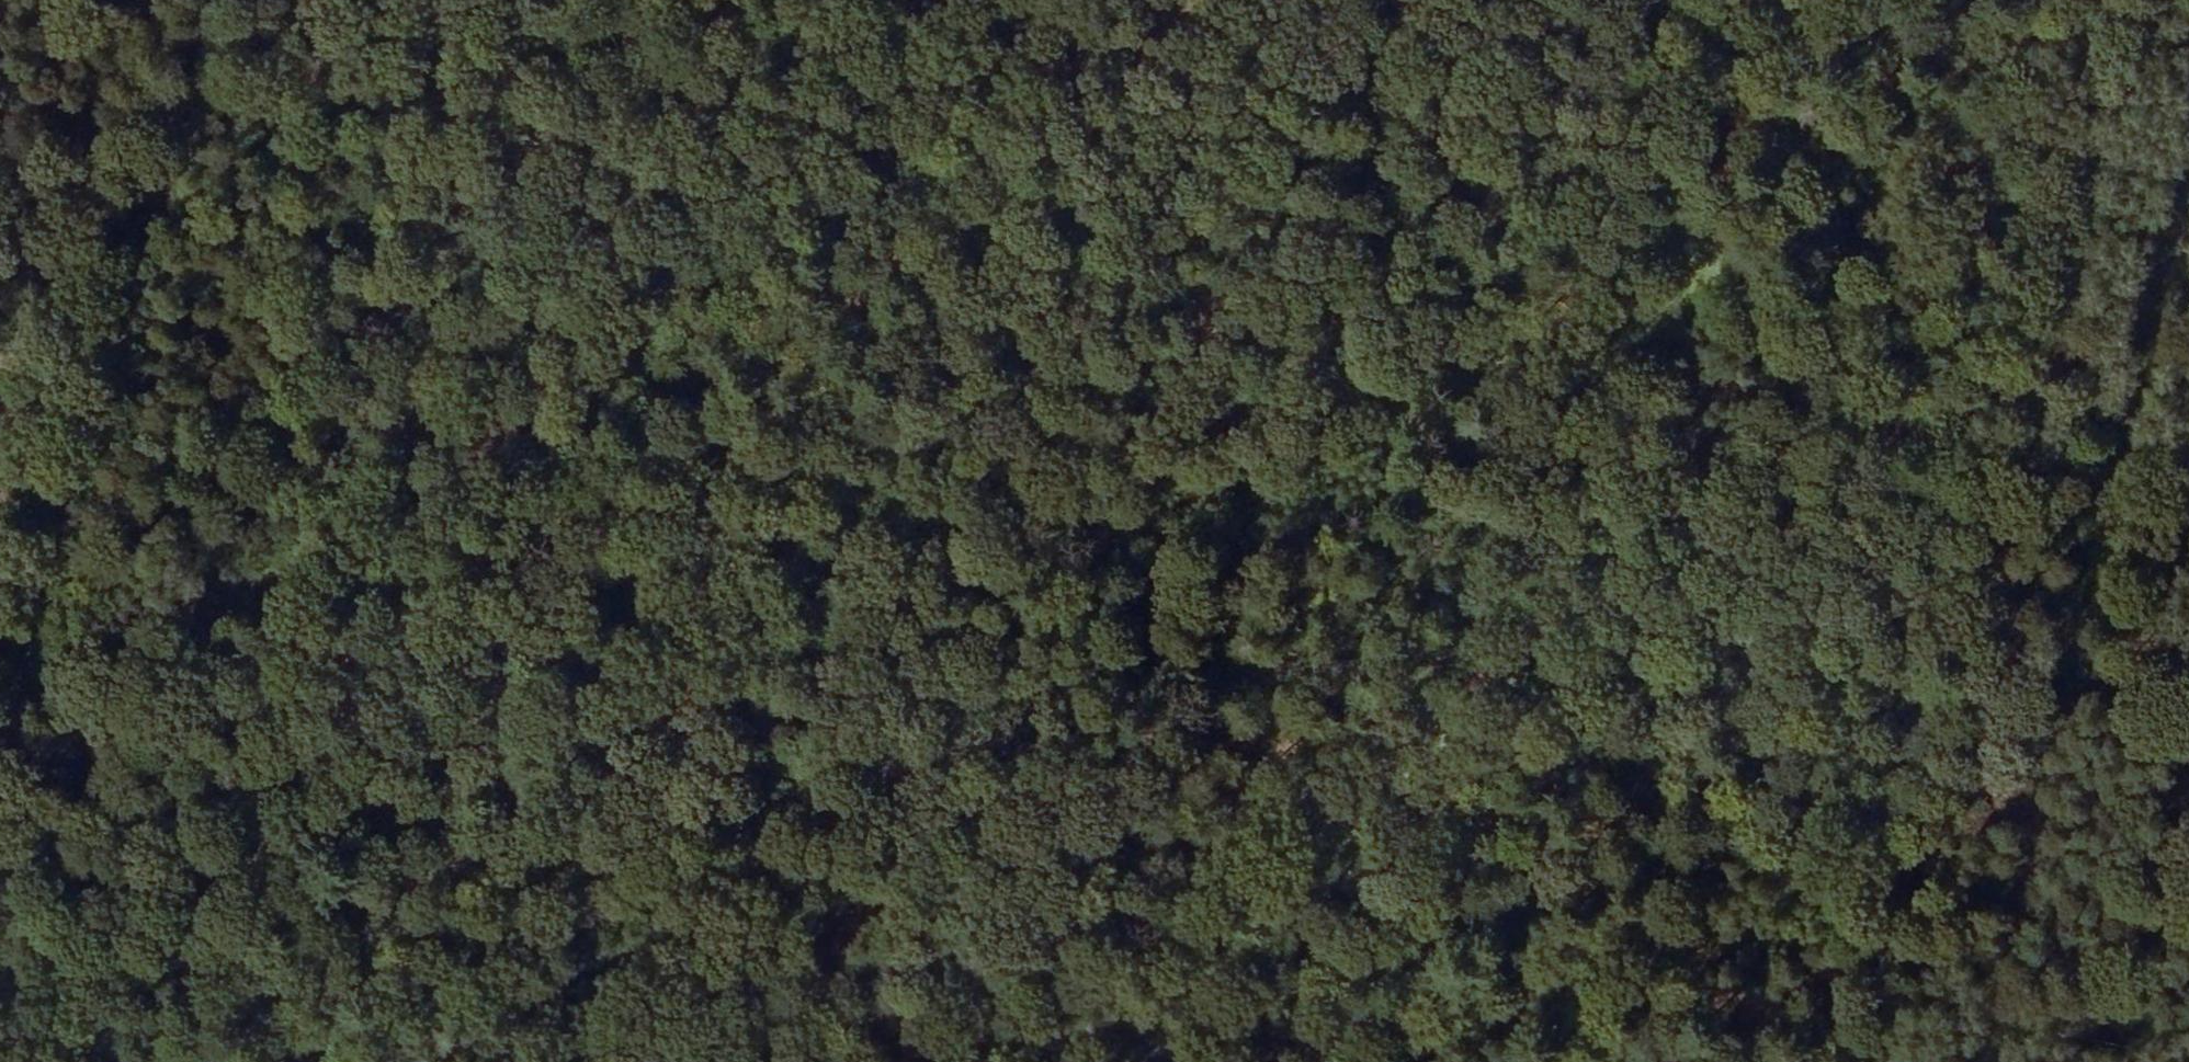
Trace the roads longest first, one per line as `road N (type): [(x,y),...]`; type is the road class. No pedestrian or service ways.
road 1 (track): [(216,0),(0,733)]

